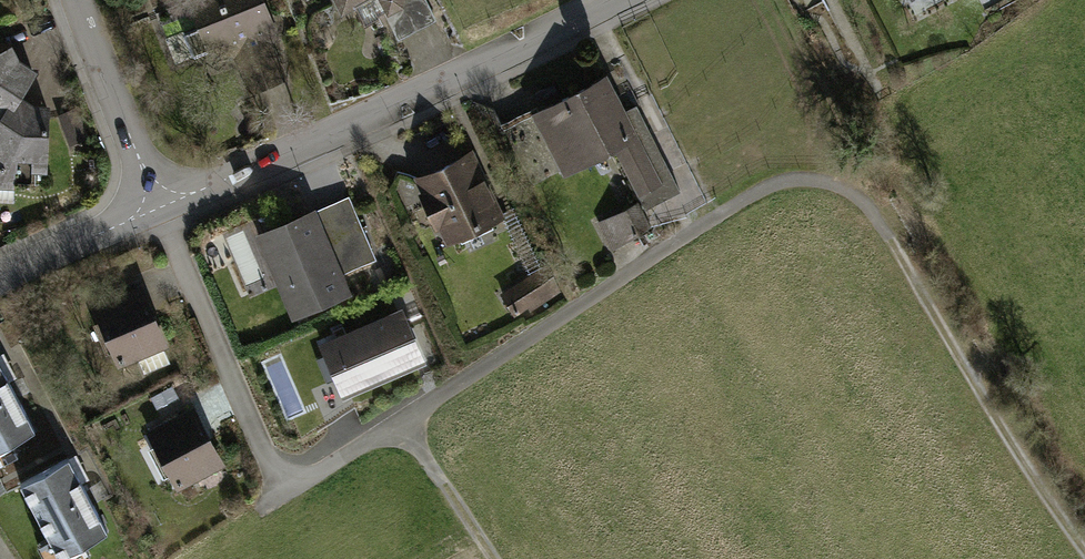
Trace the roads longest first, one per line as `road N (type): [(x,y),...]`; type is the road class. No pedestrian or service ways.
road 1 (residential): [(160,208),(281,497),(764,189),(812,178),(857,195)]
road 2 (residential): [(617,0),(160,208)]
road 3 (track): [(857,195),(897,244),(964,363),(1084,545)]
road 4 (residential): [(79,0),(160,208)]
road 5 (residential): [(160,208),(0,279)]
road 6 (track): [(399,423),(497,558)]

